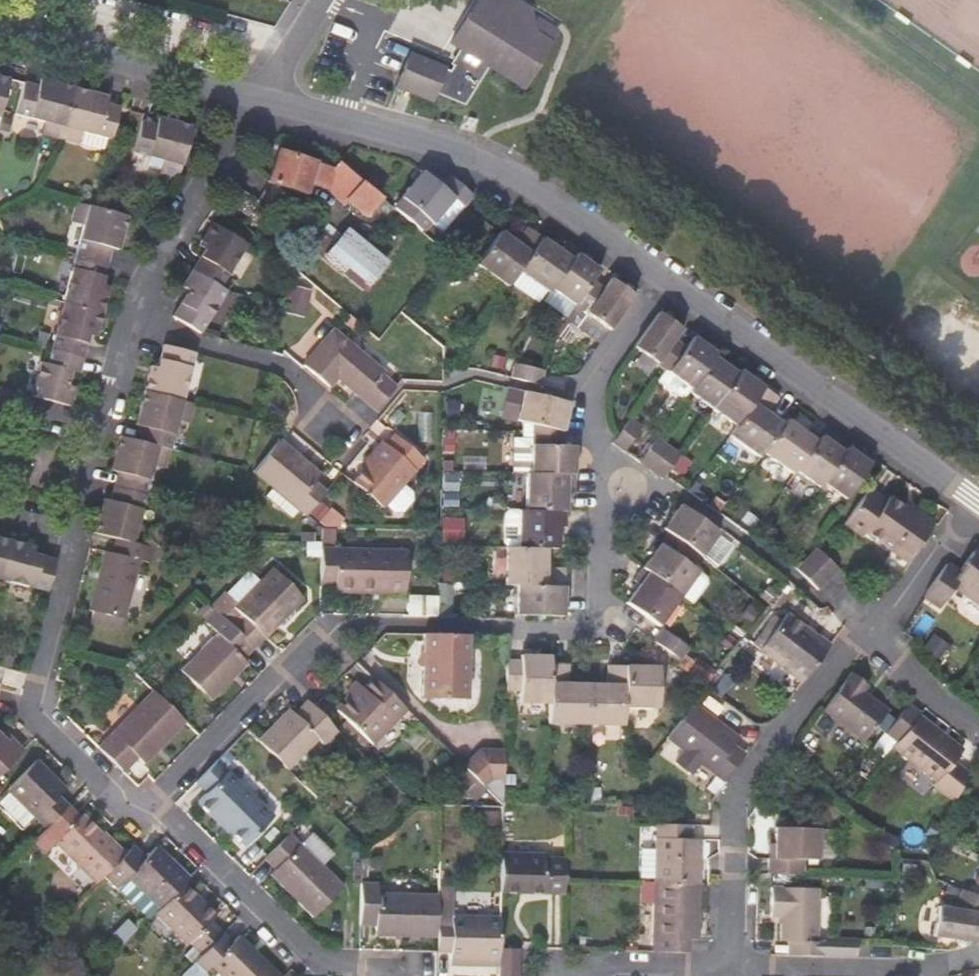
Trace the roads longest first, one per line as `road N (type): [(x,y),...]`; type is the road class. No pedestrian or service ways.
road 1 (residential): [(613,507),(578,628),(322,630),(148,806)]
road 2 (residential): [(258,96),(484,160),(658,282)]
road 3 (residential): [(867,630),(731,804),(728,970)]
road 4 (residential): [(658,282),(969,501)]
road 5 (residential): [(148,806),(106,799),(23,715),(72,541)]
road 6 (residential): [(0,31),(258,96)]
road 7 (residential): [(978,954),(918,972),(728,970)]
road 8 (residential): [(137,311),(164,248),(258,96)]
road 9 (residential): [(326,975),(148,806)]
road 10 (residential): [(336,430),(283,374),(179,340),(137,311)]
road 11 (residential): [(658,282),(589,389),(589,443),(610,472)]
road 12 (residential): [(728,970),(587,965),(557,975)]
road 13 (residential): [(969,501),(893,613),(867,630)]
road 14 (residential): [(867,630),(978,737)]
road 15 (residential): [(104,428),(137,311)]

